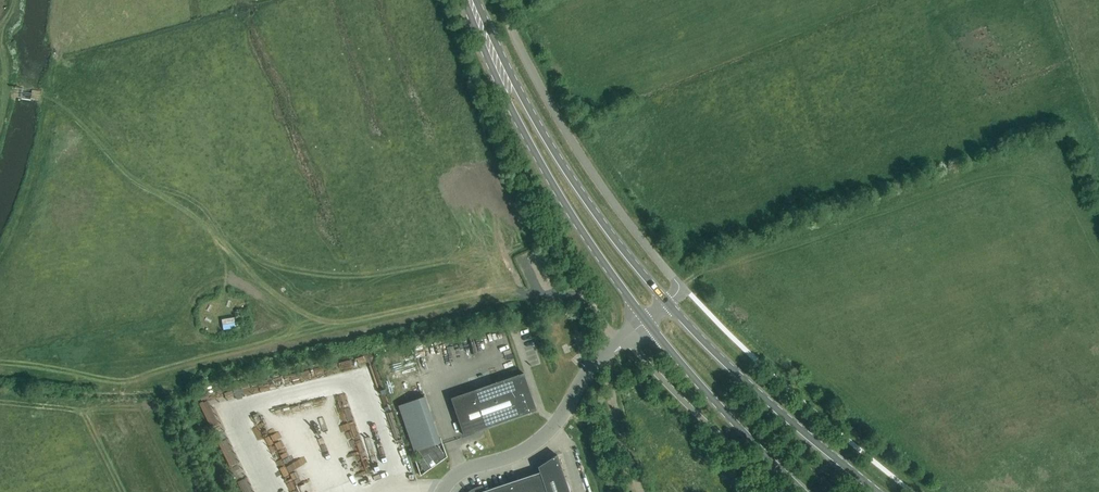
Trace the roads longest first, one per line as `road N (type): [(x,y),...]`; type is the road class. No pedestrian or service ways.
road 1 (secondary): [(486,40),(539,159),(646,318)]
road 2 (secondary): [(668,302),(568,174),(486,40)]
road 3 (secondary): [(877,491),(723,360),(668,302)]
road 4 (secondary): [(646,318),(804,491)]
road 5 (unclassified): [(442,491),(474,466),(547,435),(607,352)]
road 6 (unclassified): [(607,352),(639,491)]

